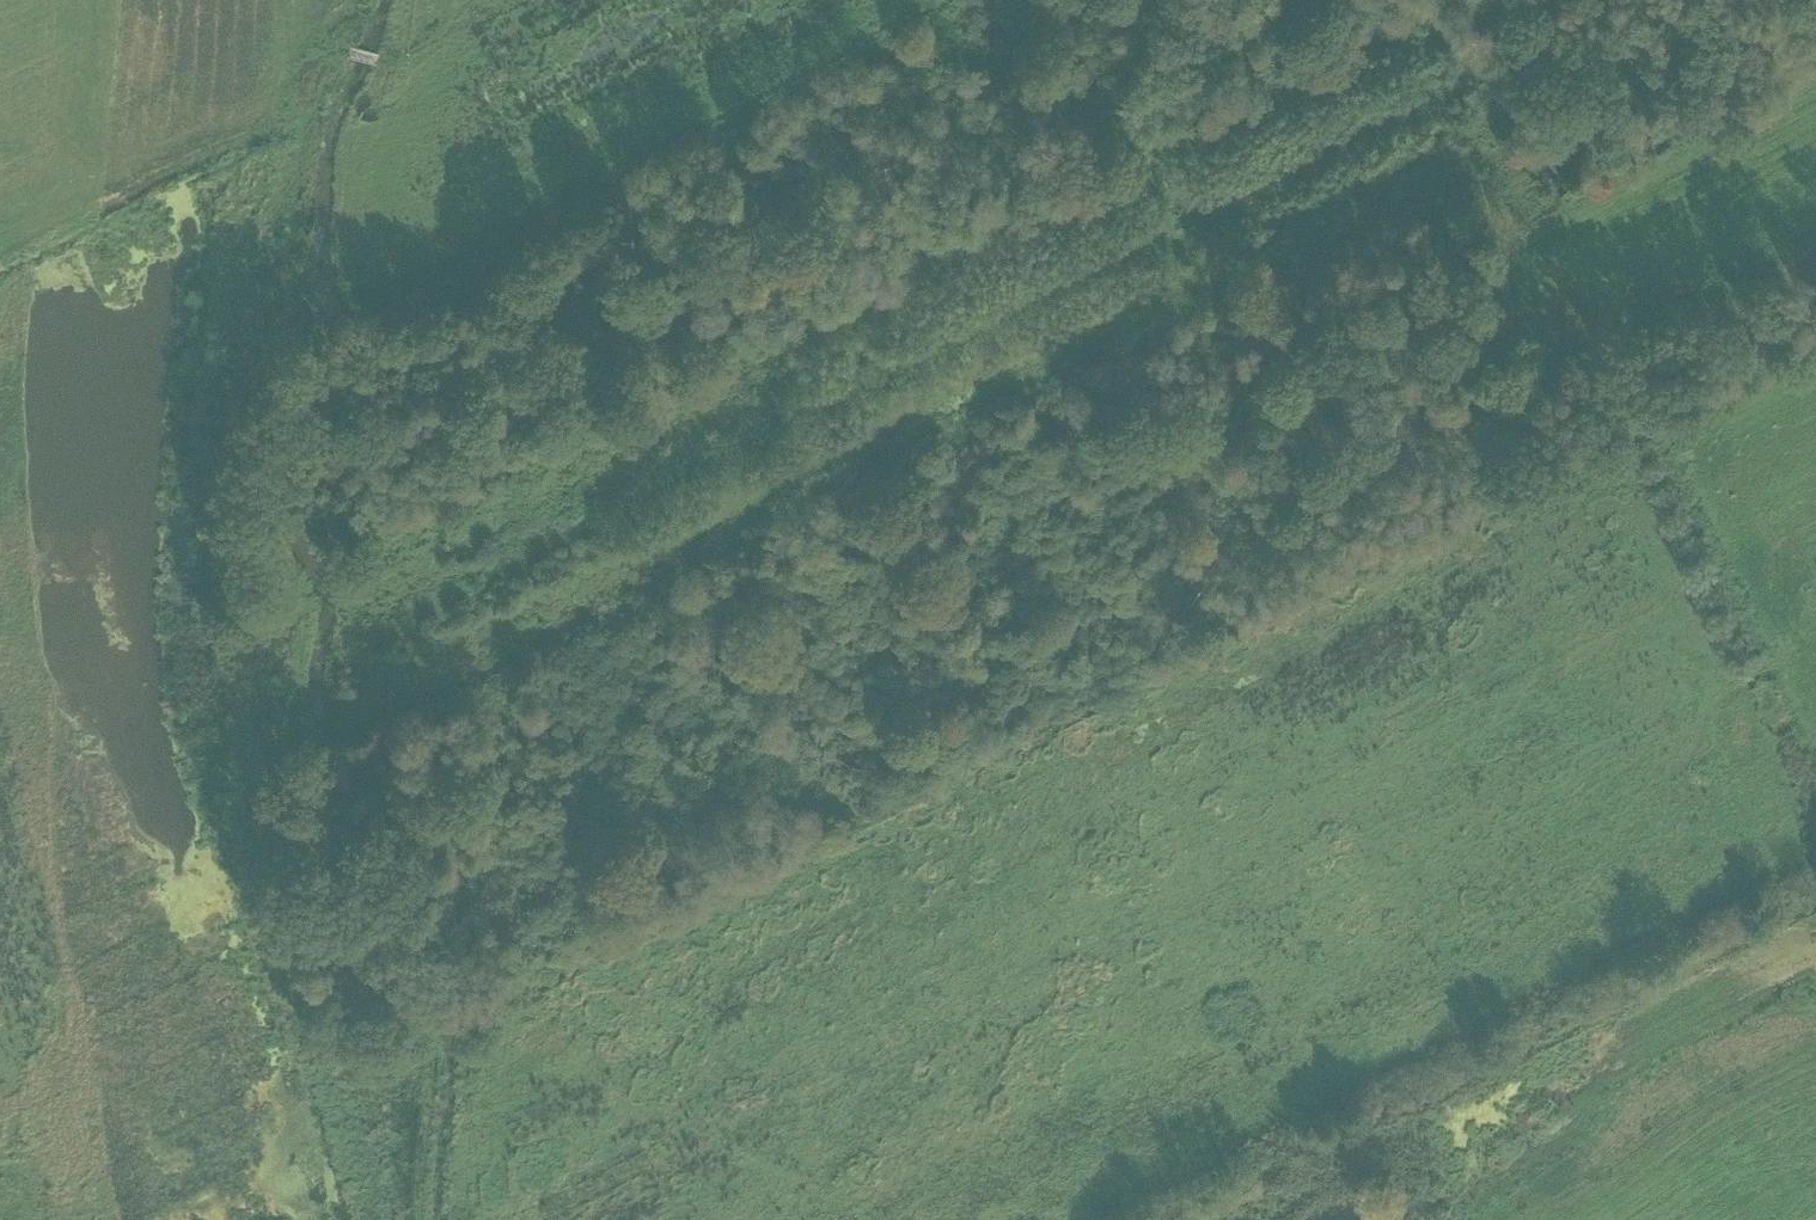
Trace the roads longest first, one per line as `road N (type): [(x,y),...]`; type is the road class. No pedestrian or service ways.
road 1 (track): [(1775,0),(1617,93)]

